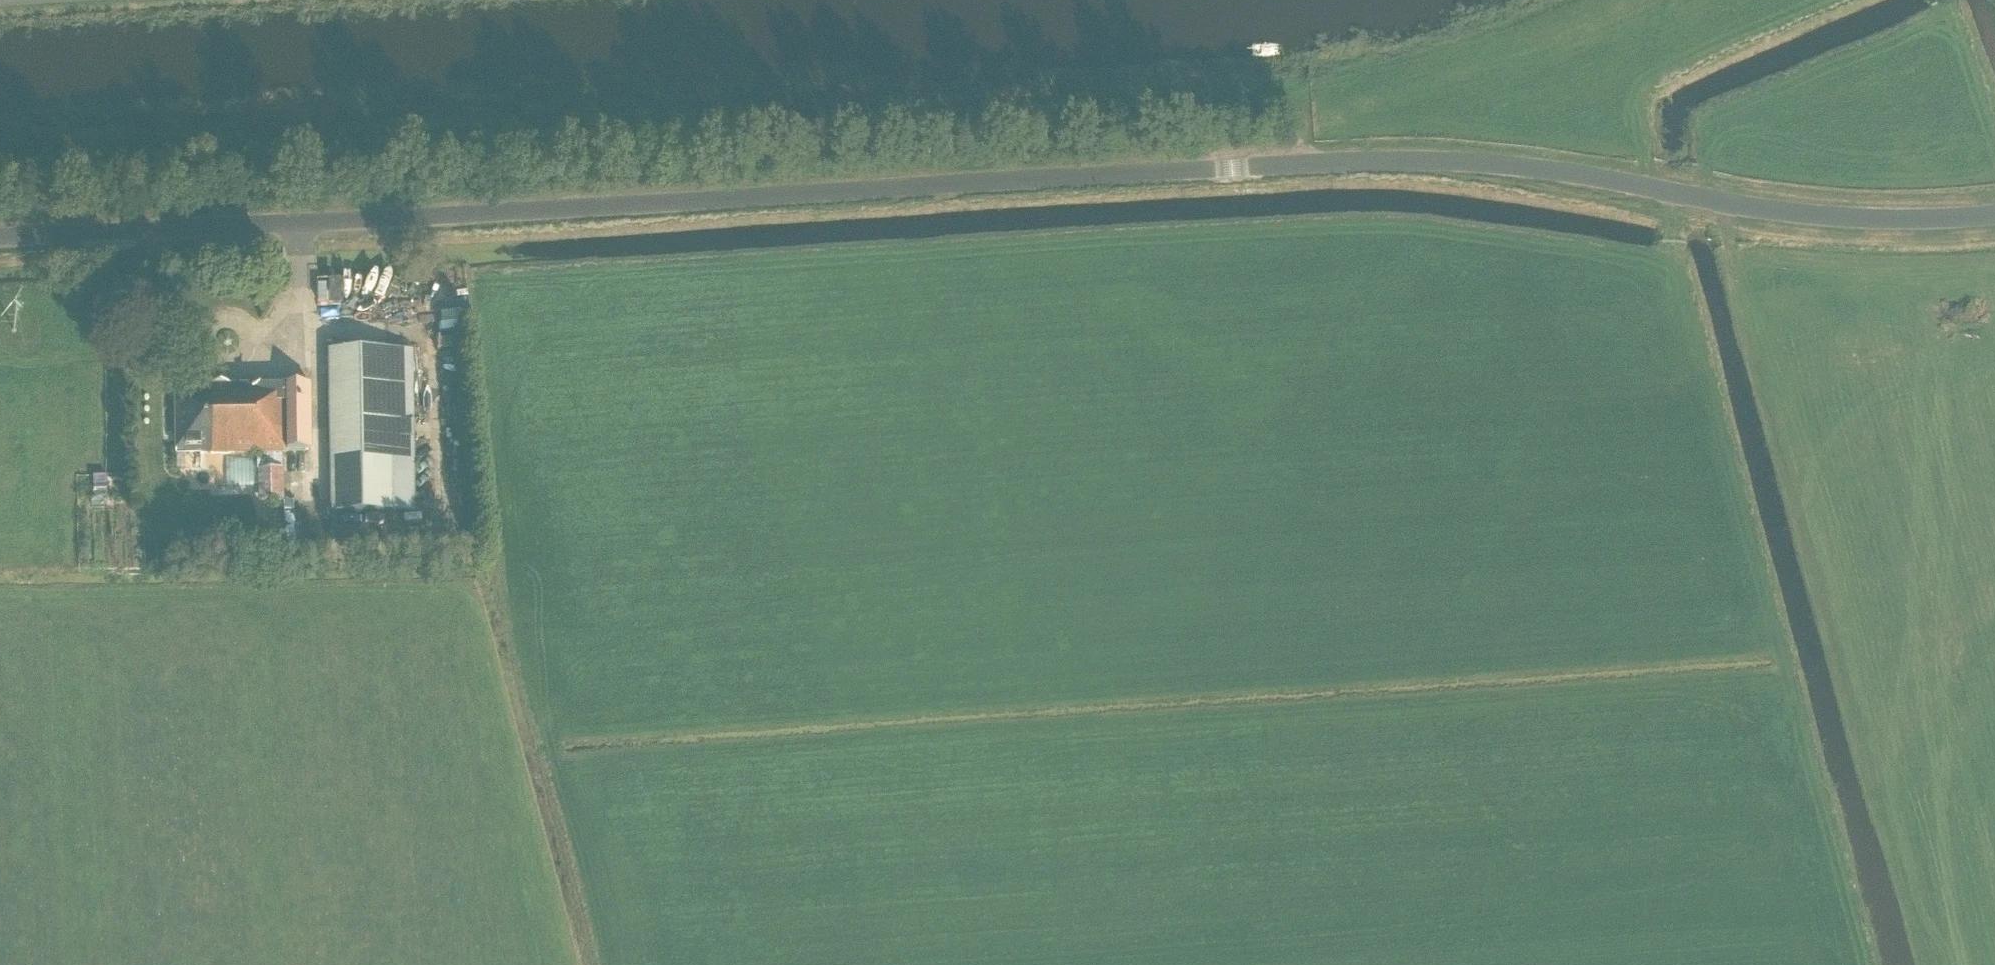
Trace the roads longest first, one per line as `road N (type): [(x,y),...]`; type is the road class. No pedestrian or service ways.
road 1 (unclassified): [(0,240),(1398,158),(1589,175),(1743,207),(1887,220),(1994,219)]

